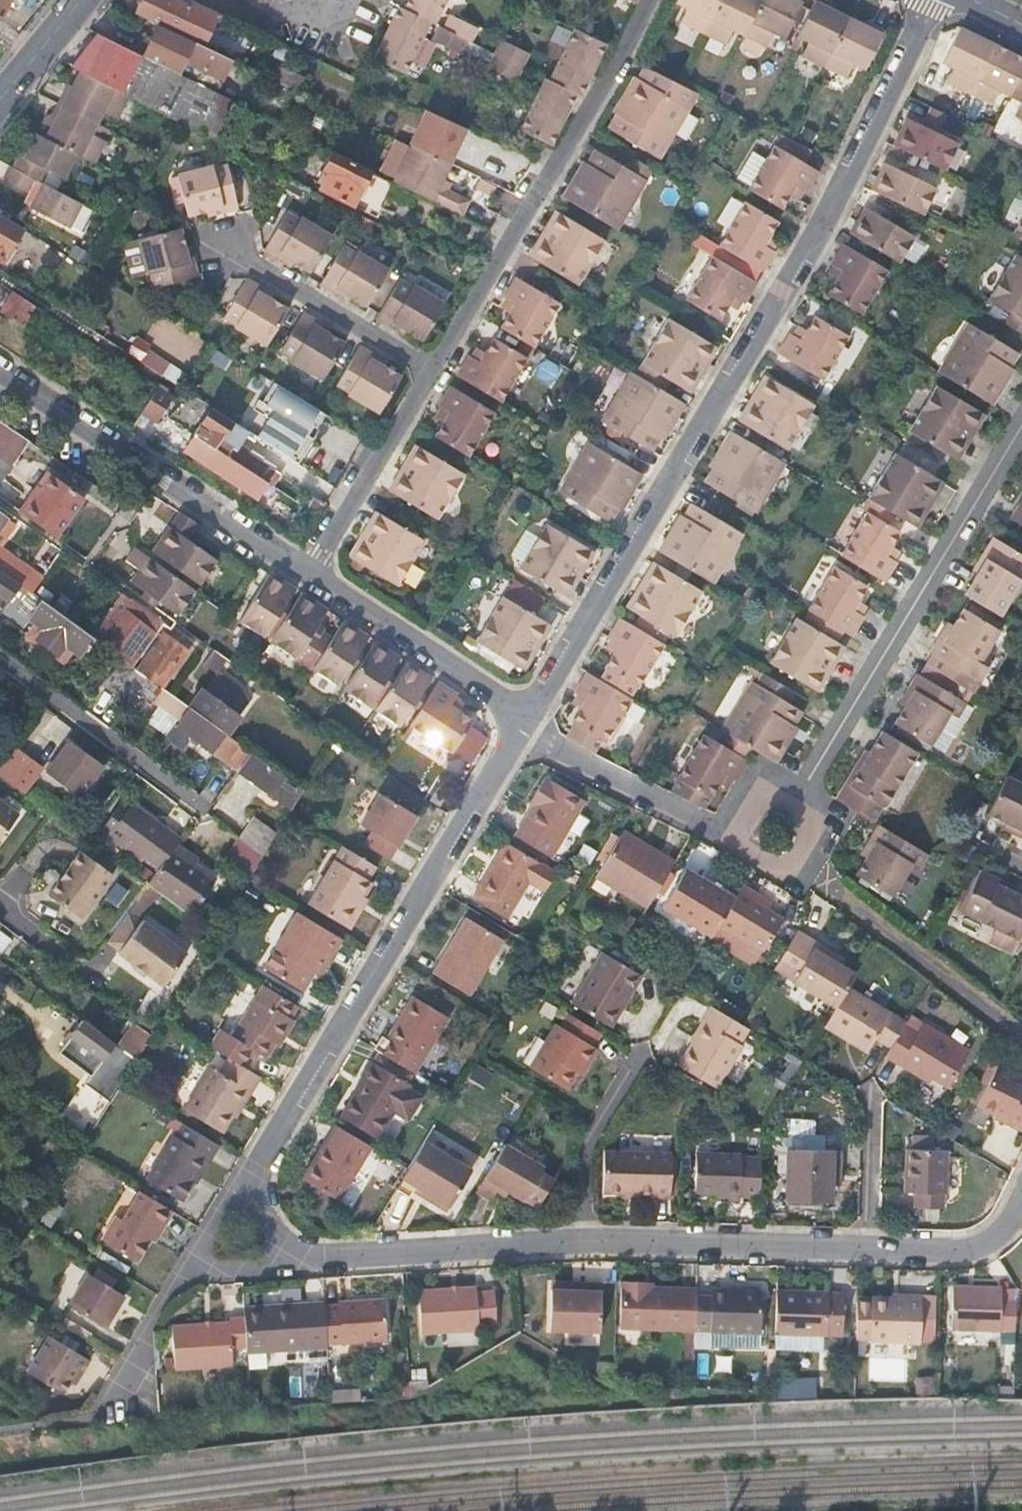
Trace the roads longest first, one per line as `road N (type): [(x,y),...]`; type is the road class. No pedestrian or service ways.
road 1 (residential): [(523,724),(791,286),(921,0)]
road 2 (residential): [(327,1262),(585,1240),(967,1251),(999,1235),(1021,1204)]
road 3 (residential): [(523,724),(268,1141)]
road 4 (residential): [(1021,416),(794,805)]
road 5 (residential): [(653,0),(578,143),(434,376)]
road 6 (residential): [(0,374),(311,575)]
road 7 (residential): [(311,575),(523,724)]
road 8 (residential): [(0,656),(203,807)]
road 9 (residential): [(736,843),(523,724)]
road 10 (residential): [(434,376),(311,575)]
road 11 (residential): [(434,376),(235,267)]
road 12 (residential): [(268,1141),(177,1277)]
road 13 (residential): [(98,1417),(177,1277)]
road 14 (residential): [(268,1141),(256,1180),(262,1211),(291,1246),(327,1262)]
road 15 (residential): [(794,805),(818,820),(789,874),(736,843)]
road 16 (residential): [(177,1277),(327,1262)]

